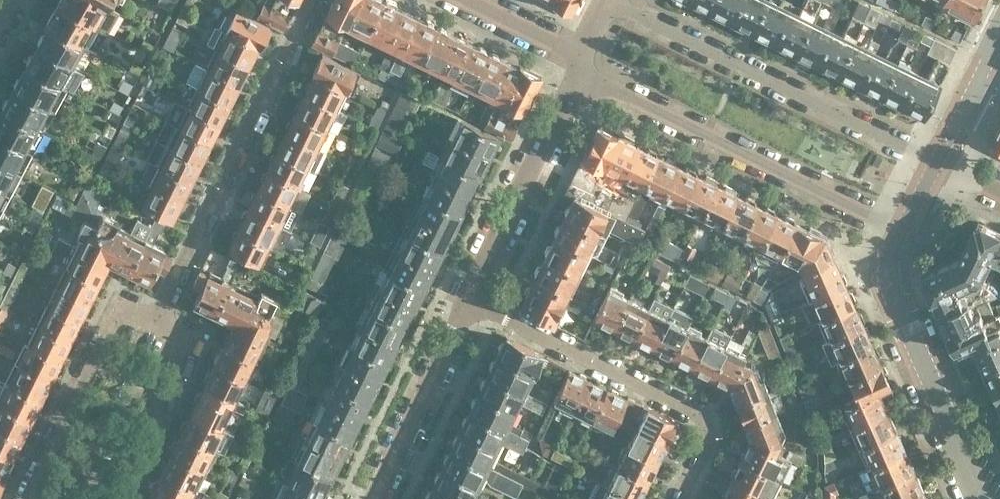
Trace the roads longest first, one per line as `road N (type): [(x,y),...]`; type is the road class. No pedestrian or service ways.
road 1 (residential): [(942,160),(612,0)]
road 2 (residential): [(579,71),(905,230)]
road 3 (residential): [(469,302),(708,407),(716,442),(686,498)]
road 4 (residential): [(156,322),(317,0)]
road 5 (tertiary): [(980,498),(893,287),(893,256),(905,230)]
road 6 (residential): [(469,302),(579,71)]
road 7 (residential): [(156,322),(129,312),(113,322),(18,498)]
road 8 (residential): [(373,498),(469,302)]
road 9 (residential): [(118,498),(188,351),(190,337),(156,322)]
road 10 (residential): [(579,71),(553,42),(467,0)]
road 11 (tertiary): [(942,160),(999,43)]

